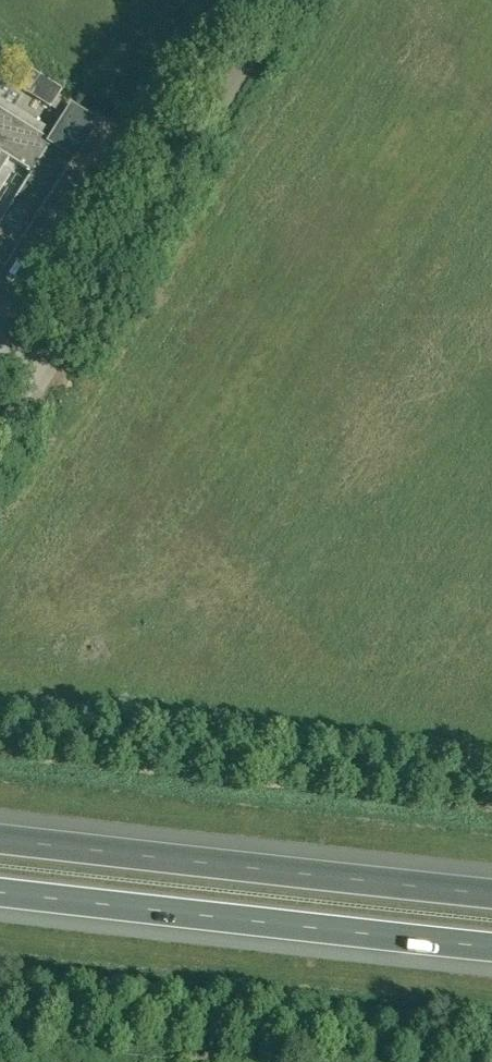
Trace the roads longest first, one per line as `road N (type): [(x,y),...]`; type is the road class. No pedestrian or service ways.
road 1 (unclassified): [(363,0),(0,571)]
road 2 (unclassified): [(0,471),(290,0)]
road 3 (motorway): [(0,893),(491,951)]
road 4 (motorway): [(491,897),(0,840)]

